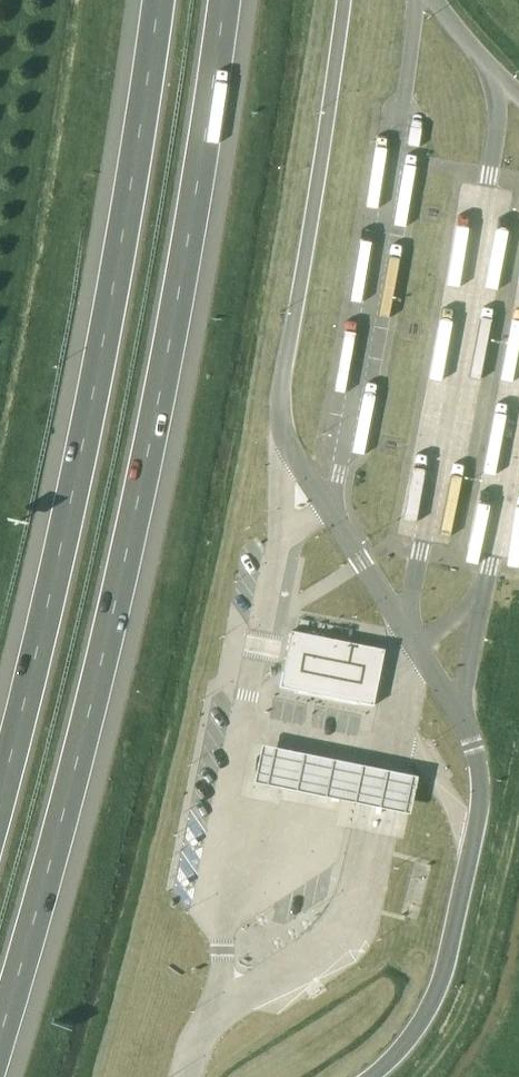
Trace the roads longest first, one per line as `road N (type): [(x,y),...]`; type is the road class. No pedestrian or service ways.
road 1 (motorway): [(0,1032),(51,859),(147,459),(223,0)]
road 2 (motorway): [(158,0),(83,452),(0,796)]

